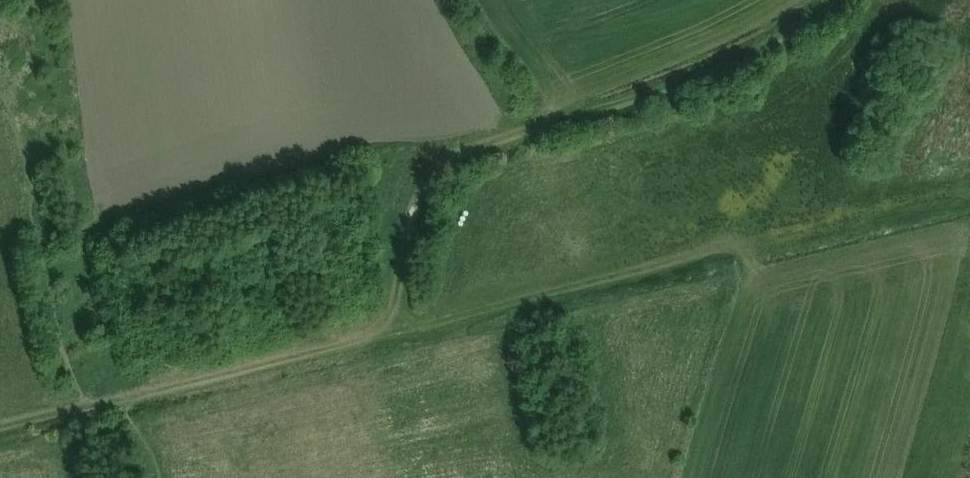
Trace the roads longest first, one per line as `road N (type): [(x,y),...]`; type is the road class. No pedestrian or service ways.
road 1 (track): [(834,221),(111,407)]
road 2 (track): [(803,20),(687,80),(463,152),(434,173),(413,217),(383,340)]

